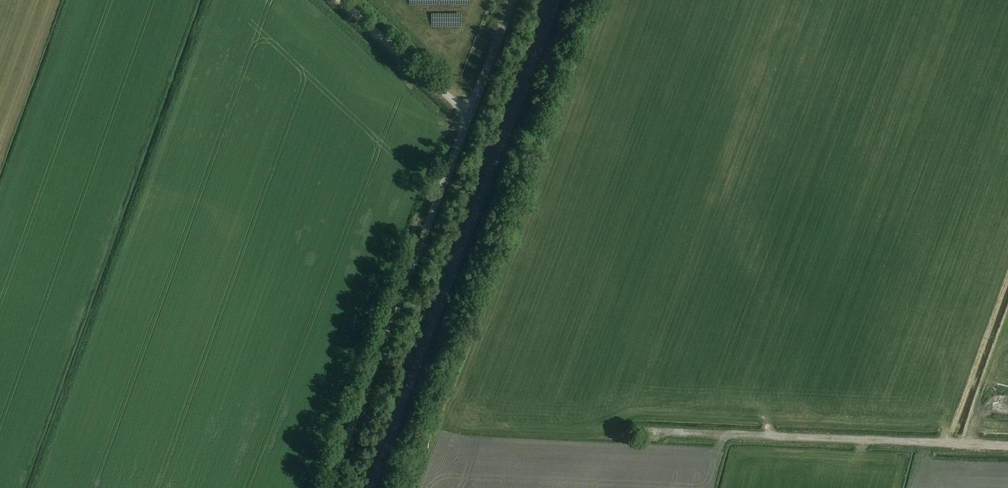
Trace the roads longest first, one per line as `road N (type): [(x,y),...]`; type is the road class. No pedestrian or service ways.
road 1 (tertiary): [(327,487),(513,0)]
road 2 (track): [(380,487),(563,0)]
road 3 (track): [(1007,444),(635,430)]
road 4 (track): [(342,0),(470,111)]

